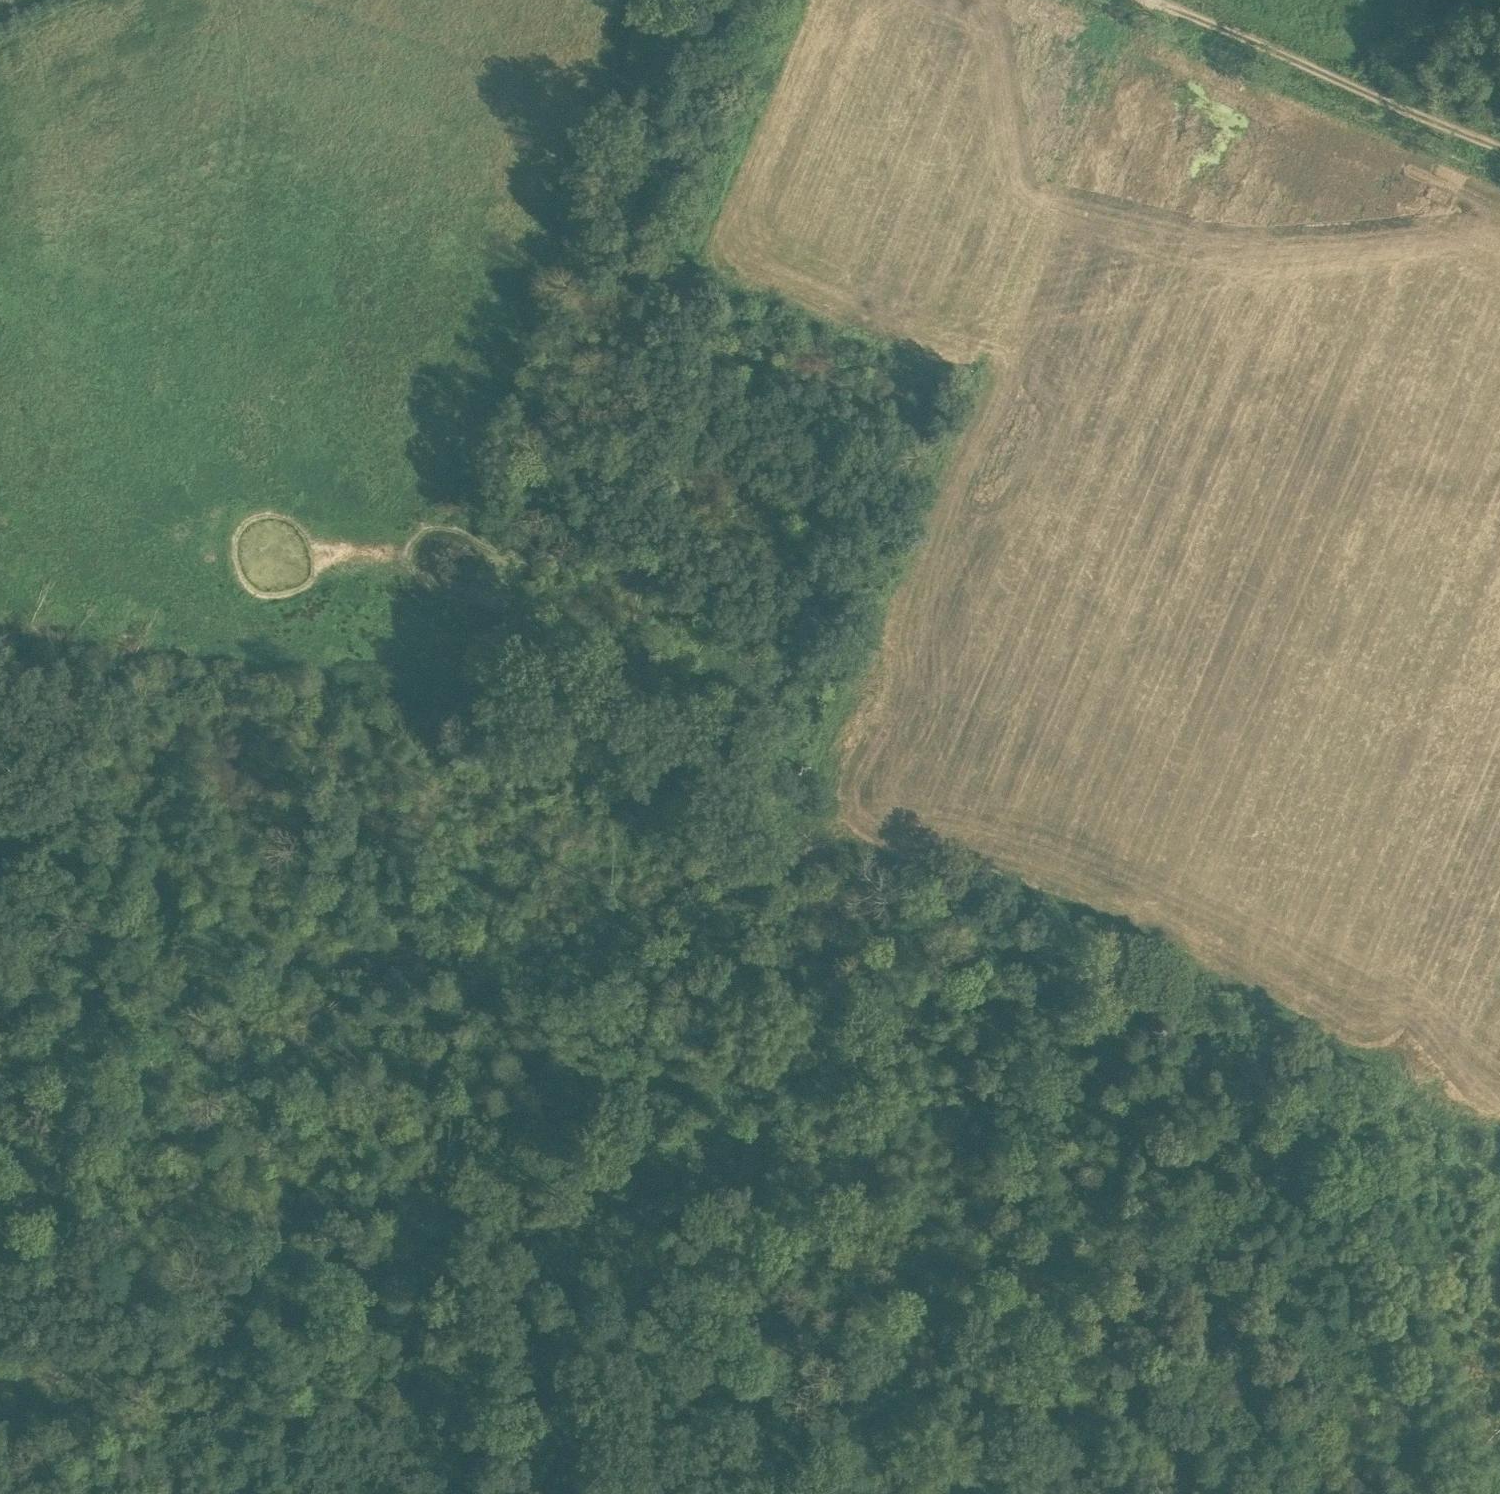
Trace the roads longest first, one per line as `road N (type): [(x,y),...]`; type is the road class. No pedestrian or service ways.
road 1 (track): [(1499,146),(1151,0)]

